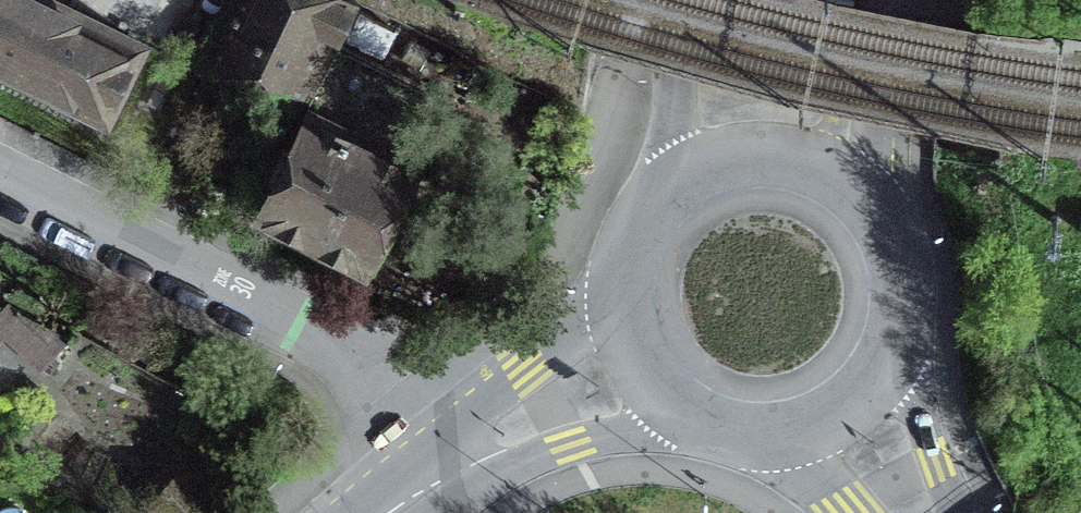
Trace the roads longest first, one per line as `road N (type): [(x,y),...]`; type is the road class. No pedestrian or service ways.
road 1 (residential): [(475,454),(421,385),(0,181)]
road 2 (primary): [(883,226),(856,194),(818,170),(776,158),(733,160),(666,193)]
road 3 (primary): [(883,226),(877,116),(896,37),(916,0)]
road 4 (primary): [(638,372),(670,410),(710,433),(755,442),(800,436),(841,417)]
road 5 (primary): [(841,417),(873,387),(895,350),(904,307),(899,264),(883,226)]
road 6 (primary): [(666,193),(637,228),(622,264),(618,302),(638,372)]
road 7 (primary): [(679,0),(666,193)]
road 8 (primary): [(638,372),(548,408),(475,454)]
road 9 (primary): [(913,512),(841,417)]

